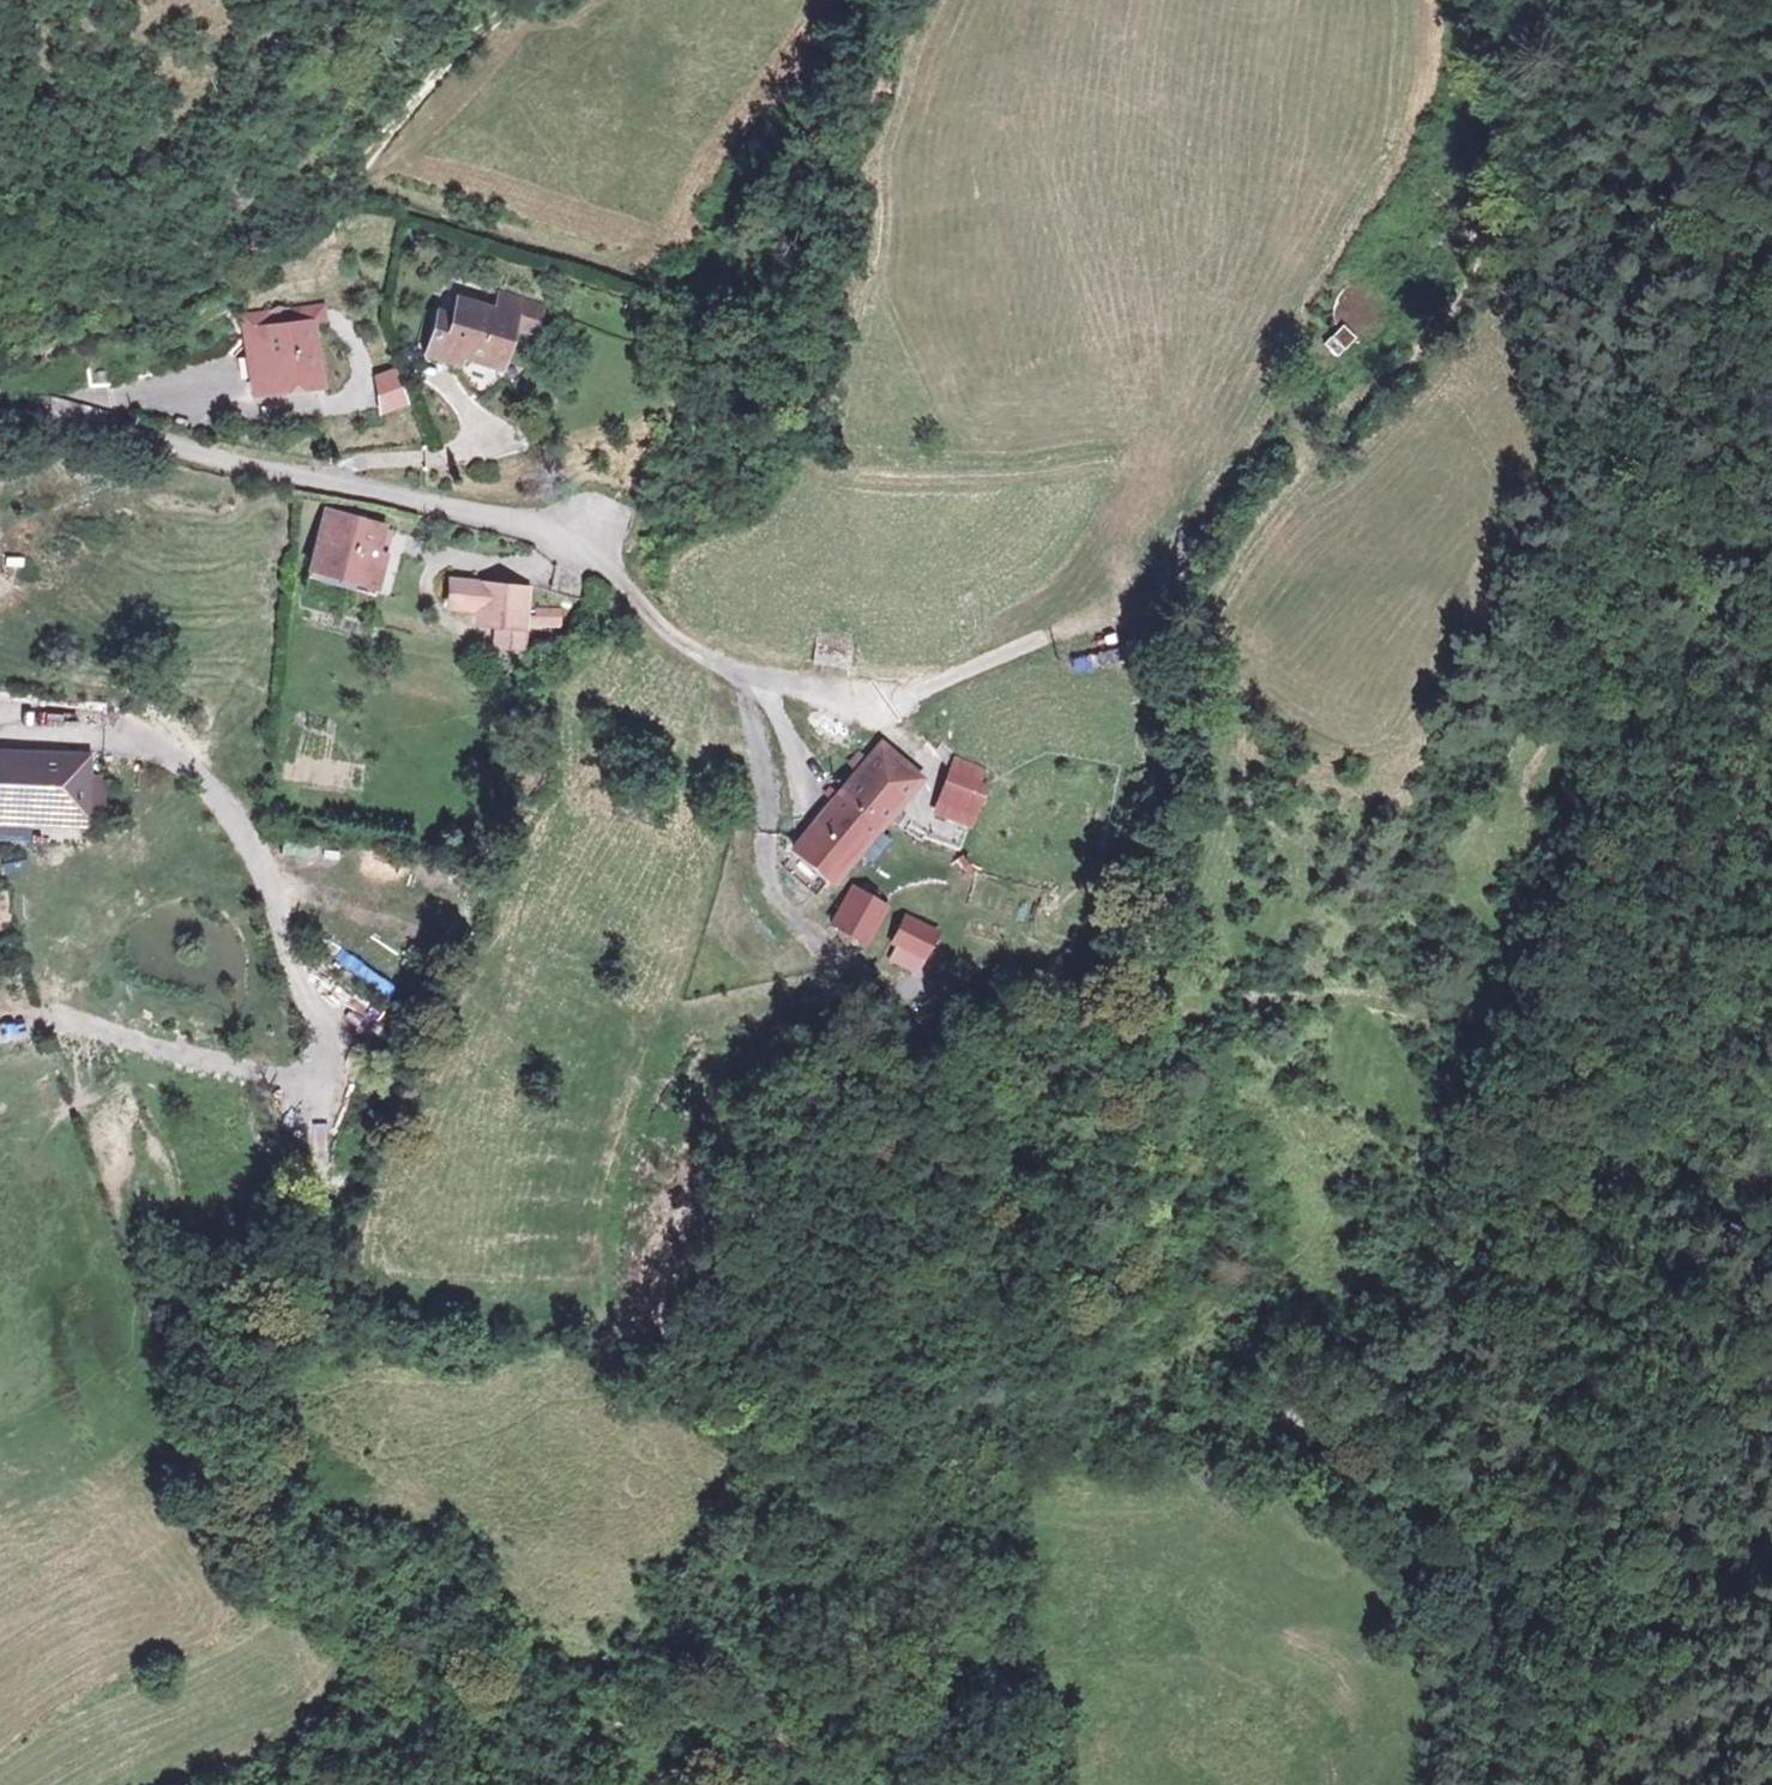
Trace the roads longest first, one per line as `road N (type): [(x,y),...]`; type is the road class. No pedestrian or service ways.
road 1 (track): [(764,679),(846,702),(903,696),(1038,637),(1336,432),(1439,320),(1470,233),(1475,0)]
road 2 (residential): [(0,1032),(52,1020),(98,1025),(230,1069),(295,1083),(322,1076),(323,1054),(283,905),(232,814),(187,764),(104,735),(0,731)]
road 3 (residential): [(764,679),(639,614),(589,542),(518,515),(34,412),(0,418)]
road 4 (track): [(0,355),(260,260),(358,178),(485,0)]

